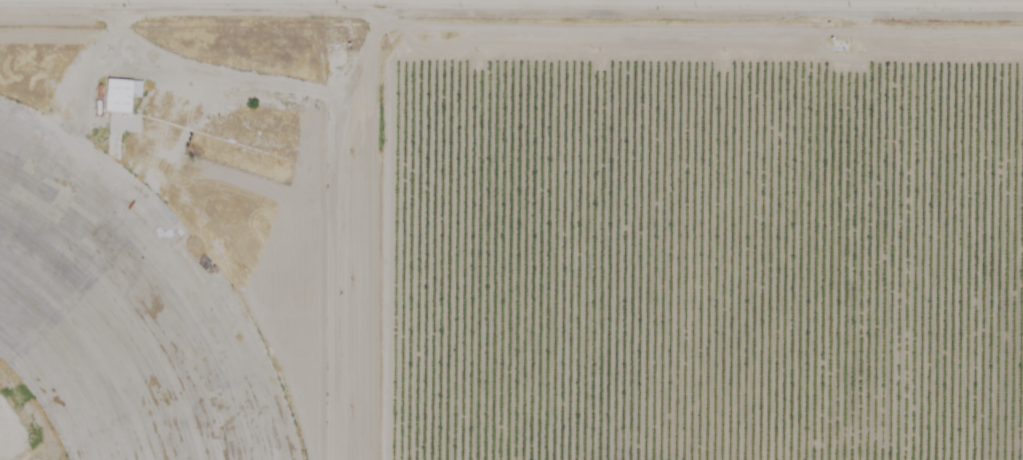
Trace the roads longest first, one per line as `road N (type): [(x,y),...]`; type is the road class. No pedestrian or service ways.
road 1 (residential): [(369,459),(372,0)]

